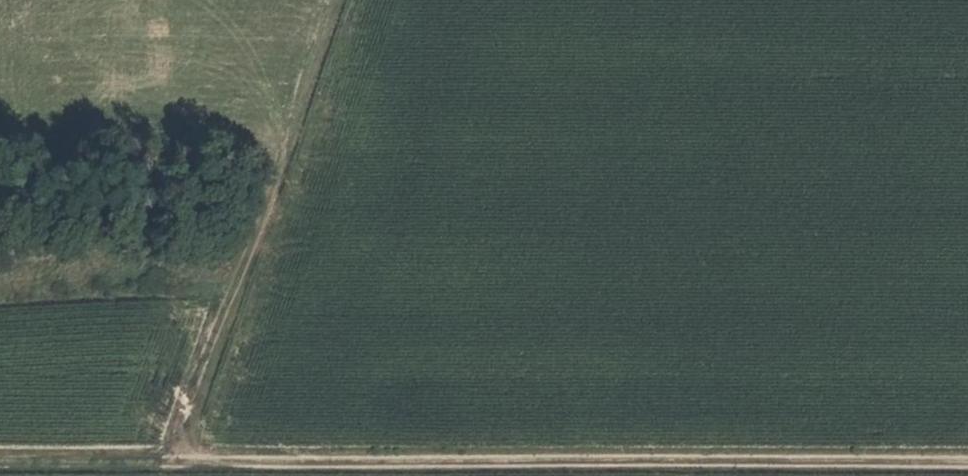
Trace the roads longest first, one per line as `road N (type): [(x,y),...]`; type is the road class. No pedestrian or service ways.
road 1 (track): [(967,465),(0,461)]

